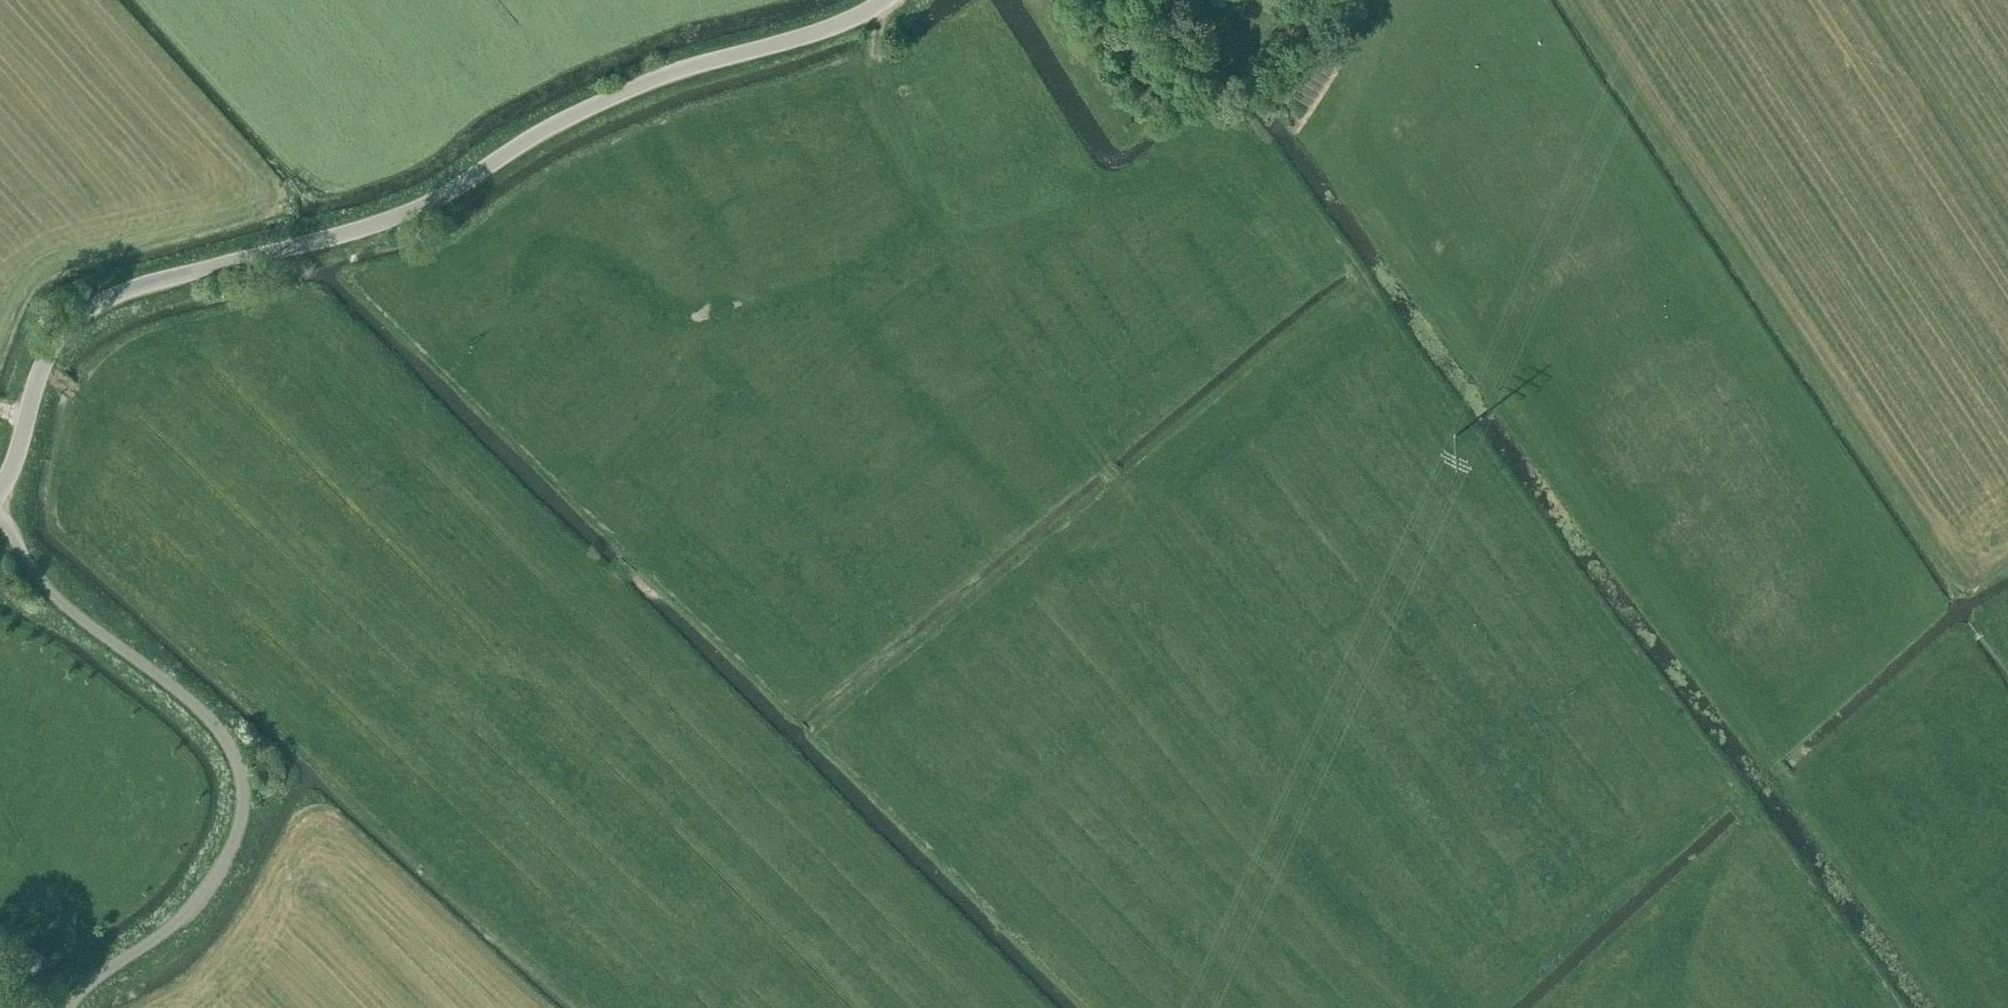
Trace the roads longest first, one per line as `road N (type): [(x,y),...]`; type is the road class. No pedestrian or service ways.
road 1 (unclassified): [(0,488),(31,396),(63,340),(88,316),(120,299),(427,208),(487,166),(609,102),(859,18),(883,0)]
road 2 (unclassified): [(65,1007),(193,904),(232,845),(242,785),(217,728),(46,589),(0,516)]

